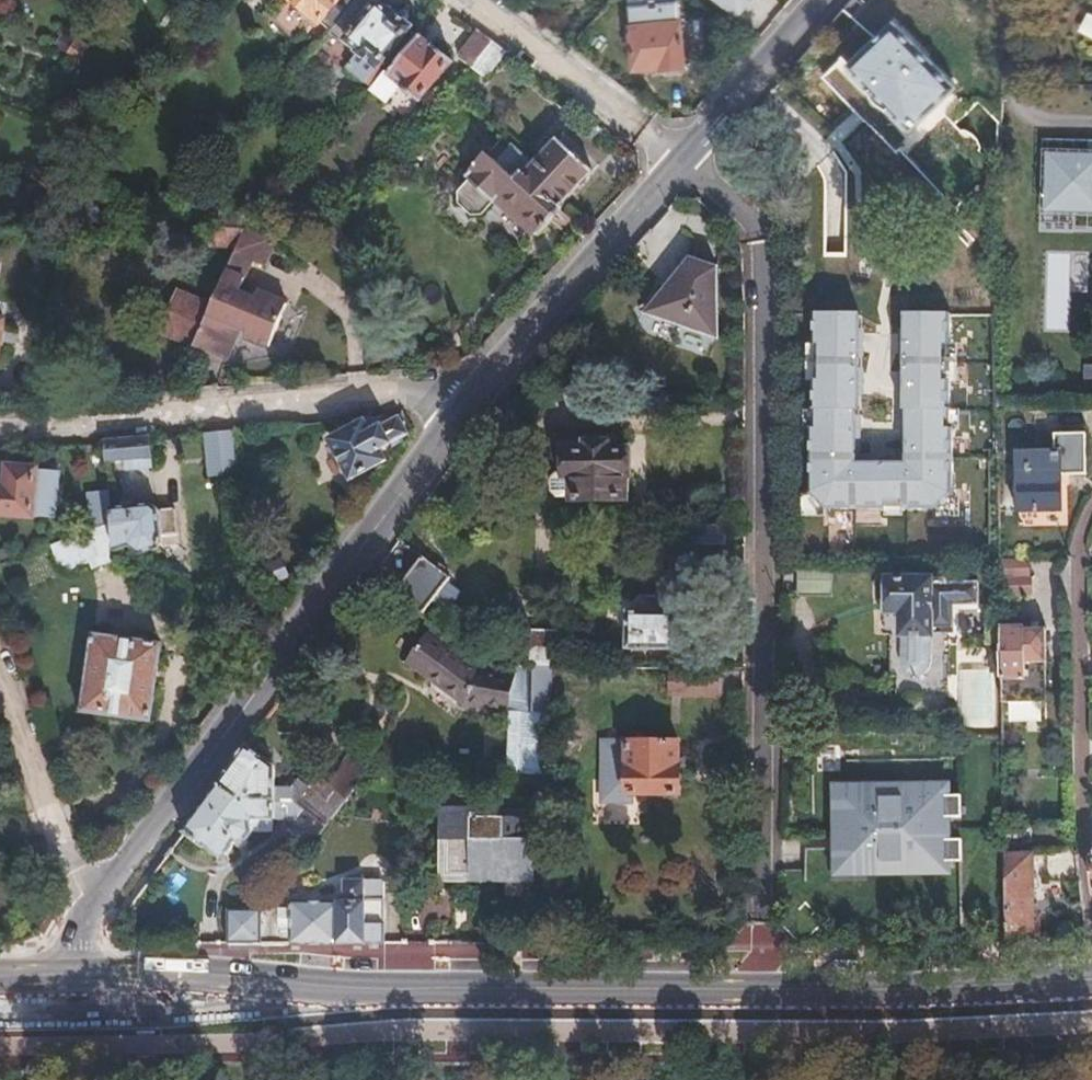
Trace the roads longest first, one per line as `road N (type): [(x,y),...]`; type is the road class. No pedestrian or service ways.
road 1 (residential): [(684,159),(751,214),(761,238),(762,989)]
road 2 (primary): [(762,989),(63,977)]
road 3 (residential): [(480,380),(84,922)]
road 4 (residential): [(1085,983),(1072,556),(1091,503)]
road 5 (residential): [(480,380),(0,427)]
road 6 (primary): [(1085,983),(762,989)]
road 7 (residential): [(684,159),(480,380)]
road 8 (residential): [(474,0),(684,159)]
road 9 (residential): [(84,922),(0,680)]
road 10 (residential): [(822,0),(684,159)]

